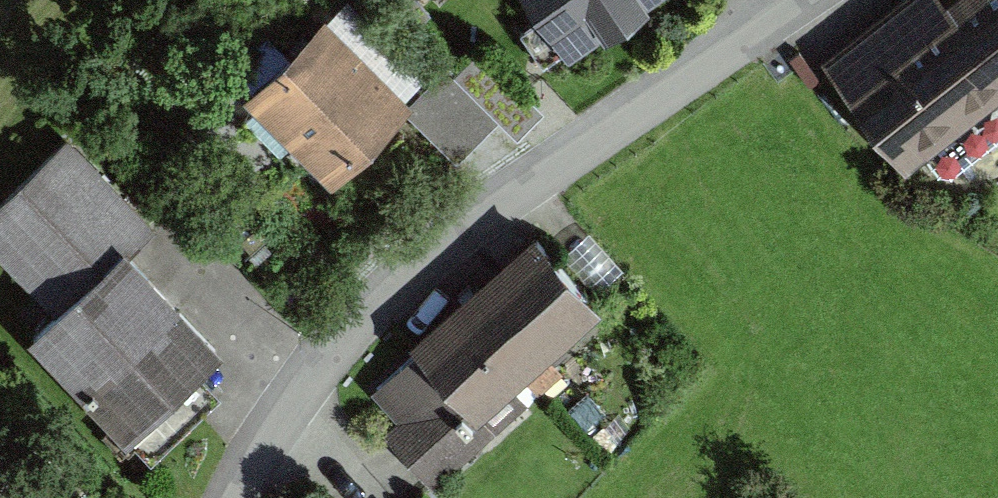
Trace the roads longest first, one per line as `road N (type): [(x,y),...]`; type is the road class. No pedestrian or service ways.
road 1 (residential): [(786,10),(528,180),(422,260),(309,374),(232,497)]

